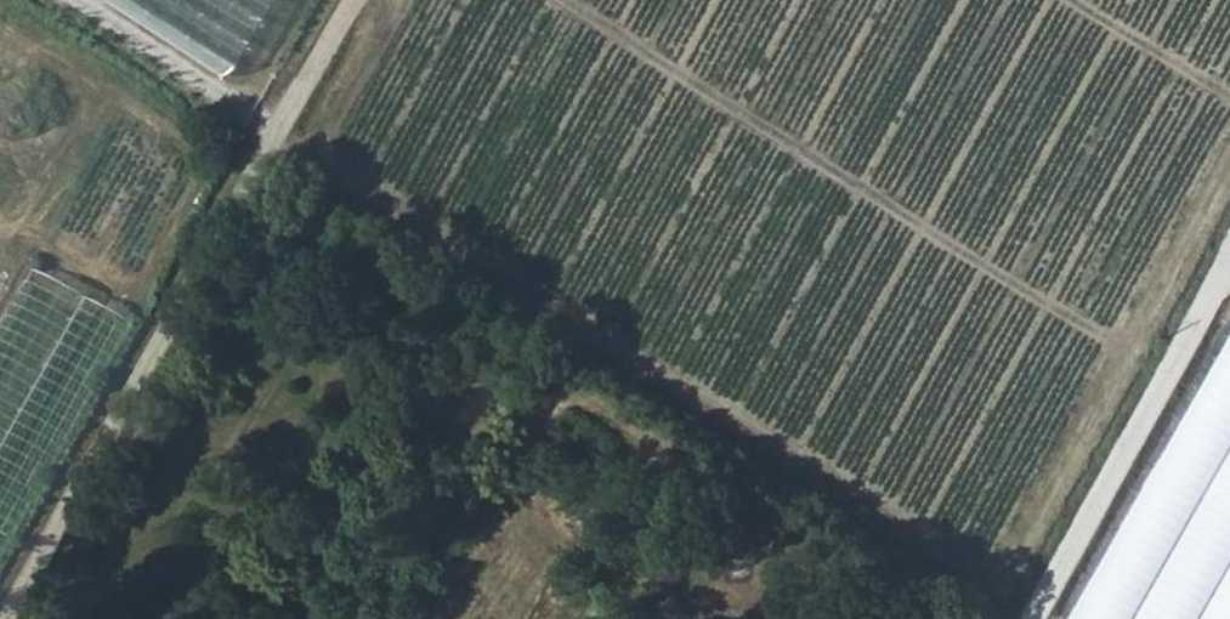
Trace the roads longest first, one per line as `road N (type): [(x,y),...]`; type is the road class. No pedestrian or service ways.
road 1 (track): [(8,618),(364,0)]
road 2 (track): [(1229,268),(1034,618)]

